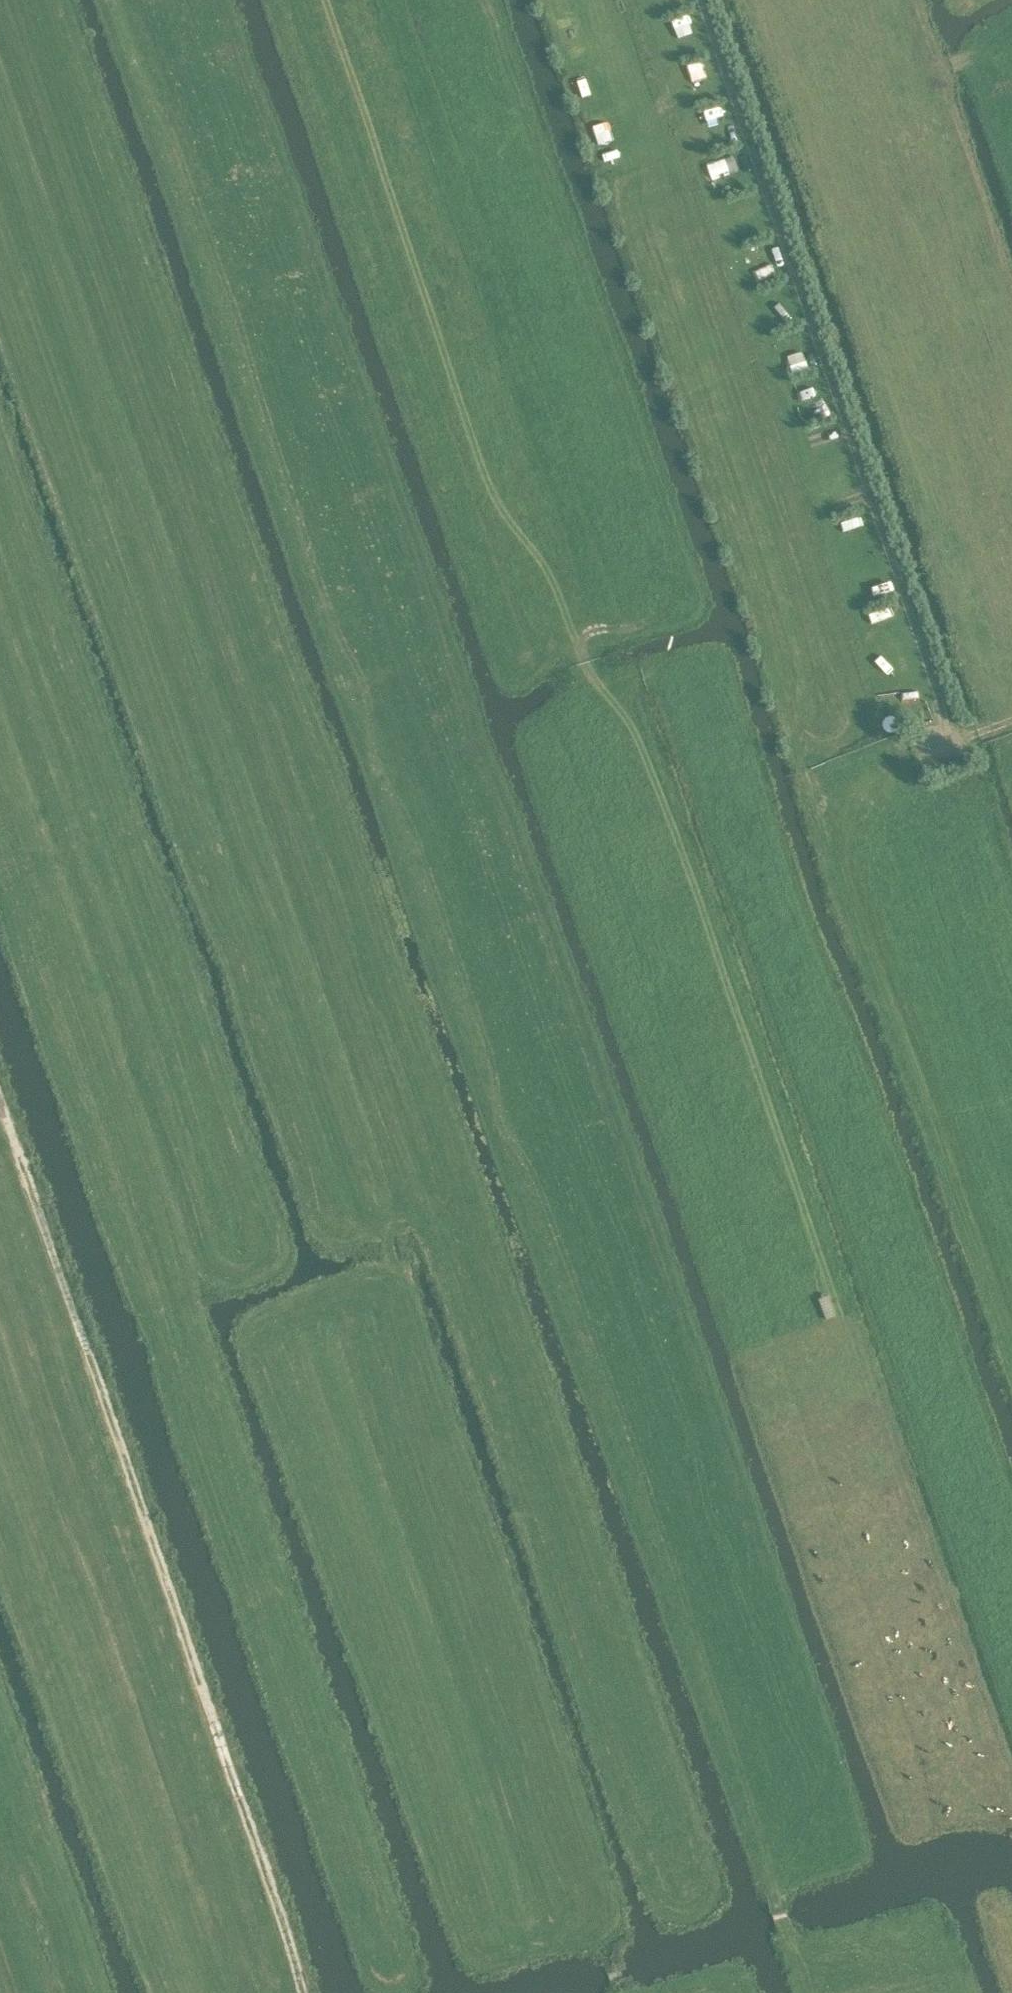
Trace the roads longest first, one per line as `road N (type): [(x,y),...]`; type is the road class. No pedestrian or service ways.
road 1 (track): [(0,1104),(303,1992)]
road 2 (track): [(696,0),(951,732),(971,734),(1011,719)]

